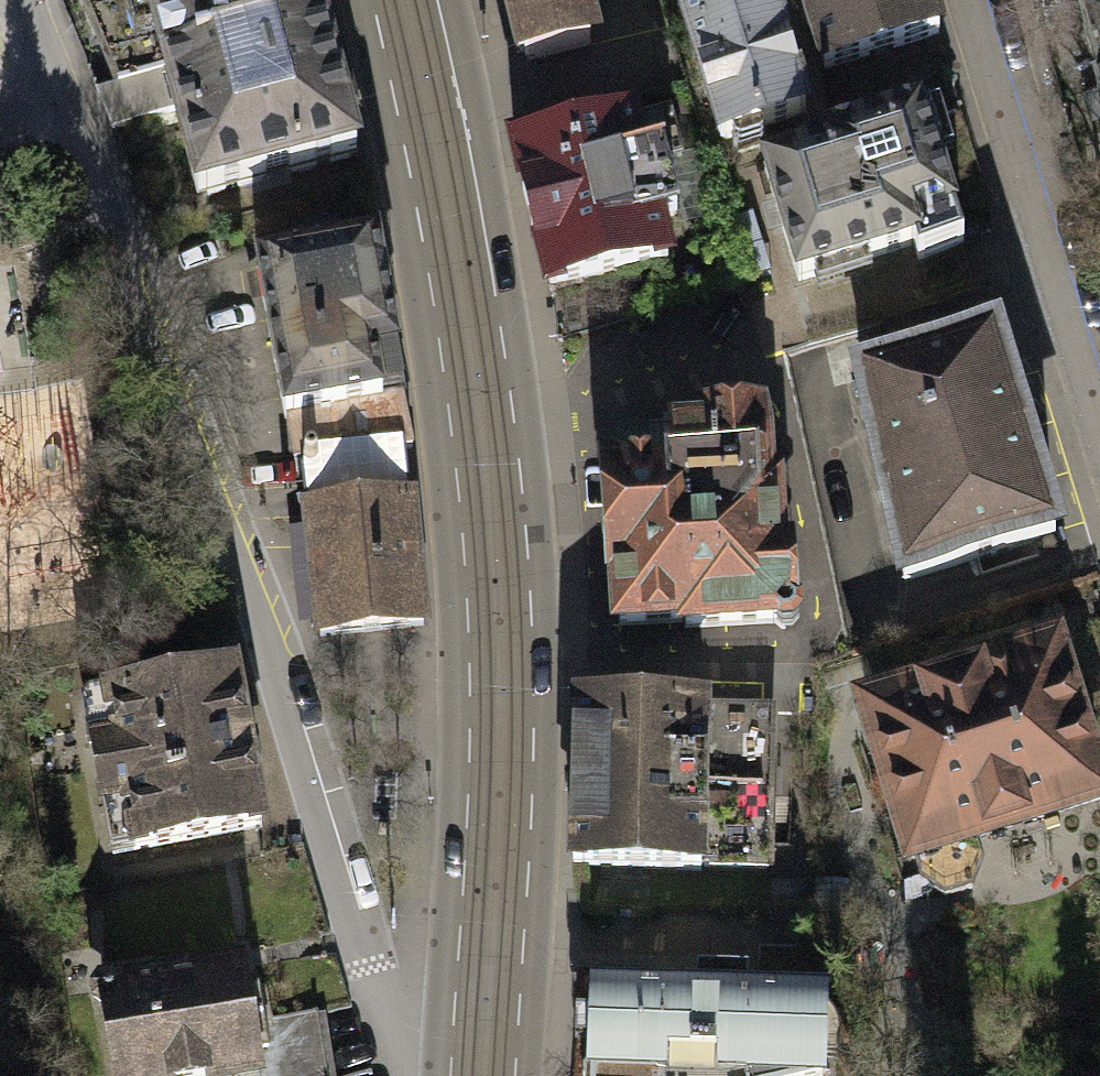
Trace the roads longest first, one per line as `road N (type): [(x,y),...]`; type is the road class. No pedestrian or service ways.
road 1 (tertiary): [(403,0),(446,194),(491,501),(501,759),(479,1075)]
road 2 (residential): [(35,110),(67,145),(257,626),(391,1035),(424,1075)]
road 3 (residential): [(974,0),(1099,420)]

